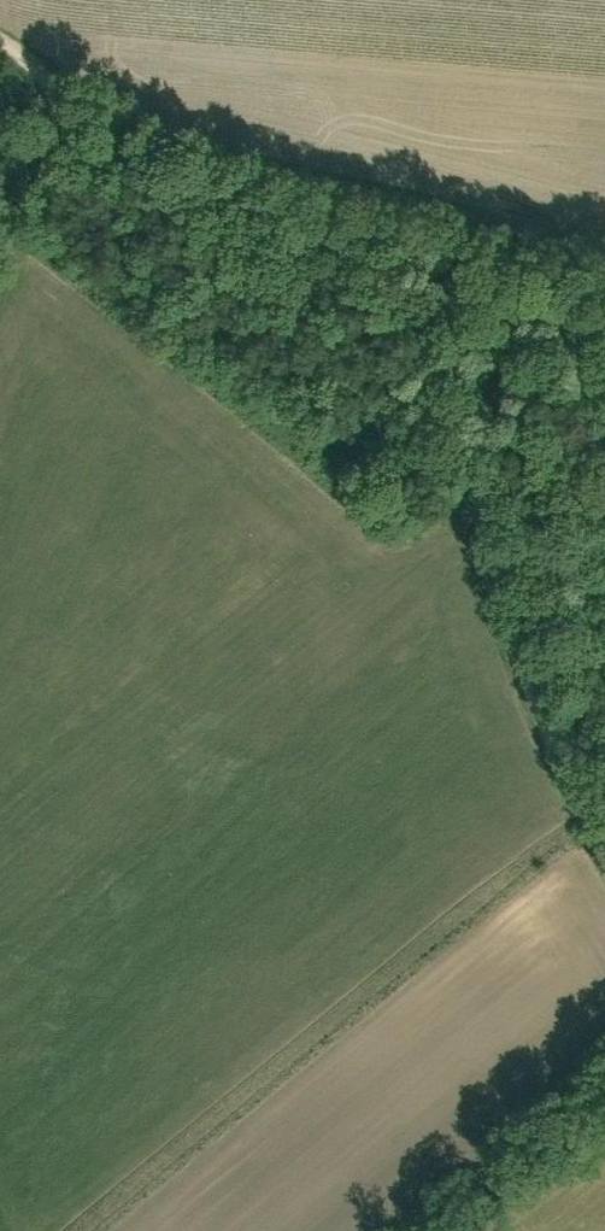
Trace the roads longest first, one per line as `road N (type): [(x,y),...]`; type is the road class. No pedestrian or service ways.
road 1 (track): [(84,145),(130,170),(276,219),(389,293),(482,475),(507,626),(549,744),(604,853)]
road 2 (track): [(0,40),(45,81),(84,145)]

